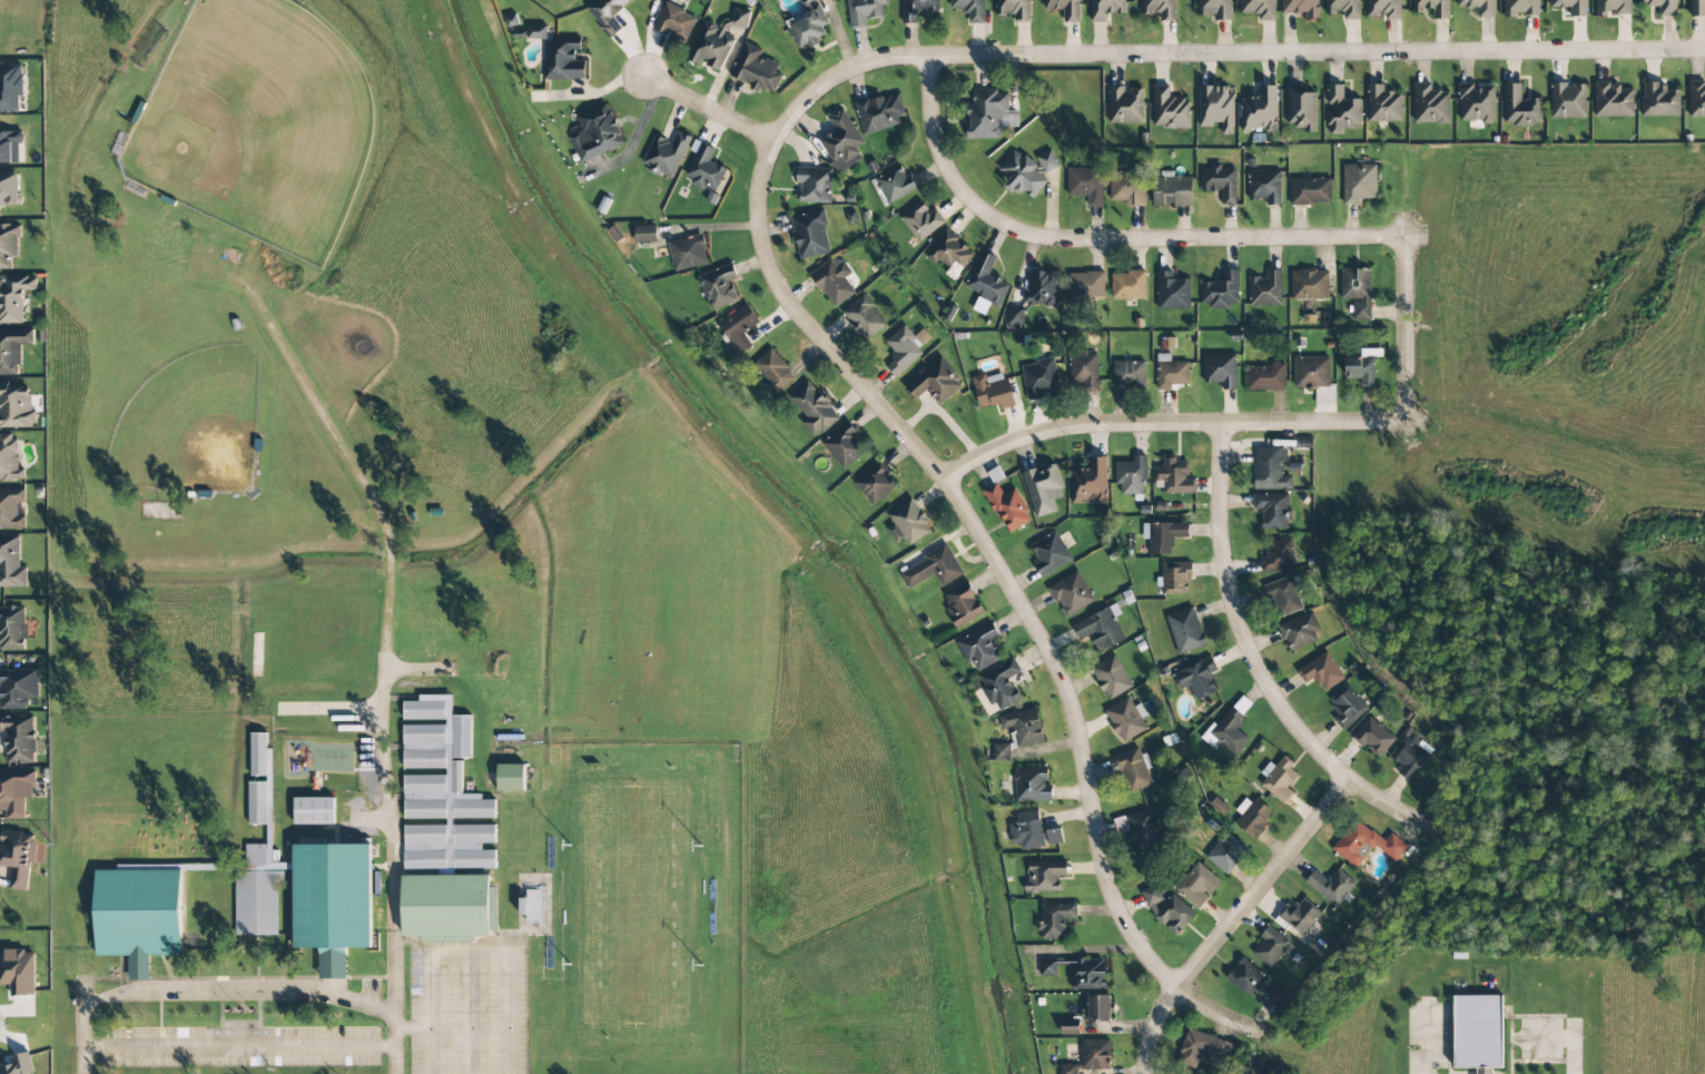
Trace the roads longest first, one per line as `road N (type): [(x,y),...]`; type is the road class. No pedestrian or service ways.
road 1 (residential): [(1262,1032),(1203,1006),(1136,943),(1104,871),(1080,737),(1053,659),(940,477),(789,302),(769,266),(758,203),(778,144)]
road 2 (residential): [(778,144),(827,82),(885,59),(1704,56)]
road 3 (residential): [(929,57),(939,151),(977,206),(1023,234),(1090,240),(1405,236)]
road 4 (residential): [(1222,423),(1224,568),(1246,646),(1310,745),(1397,811),(1433,827)]
road 5 (residential): [(940,477),(1003,445),(1091,424),(1406,421)]
road 6 (residential): [(1148,1073),(1157,1019),(1351,779)]
road 7 (residential): [(1406,421),(1405,236)]

